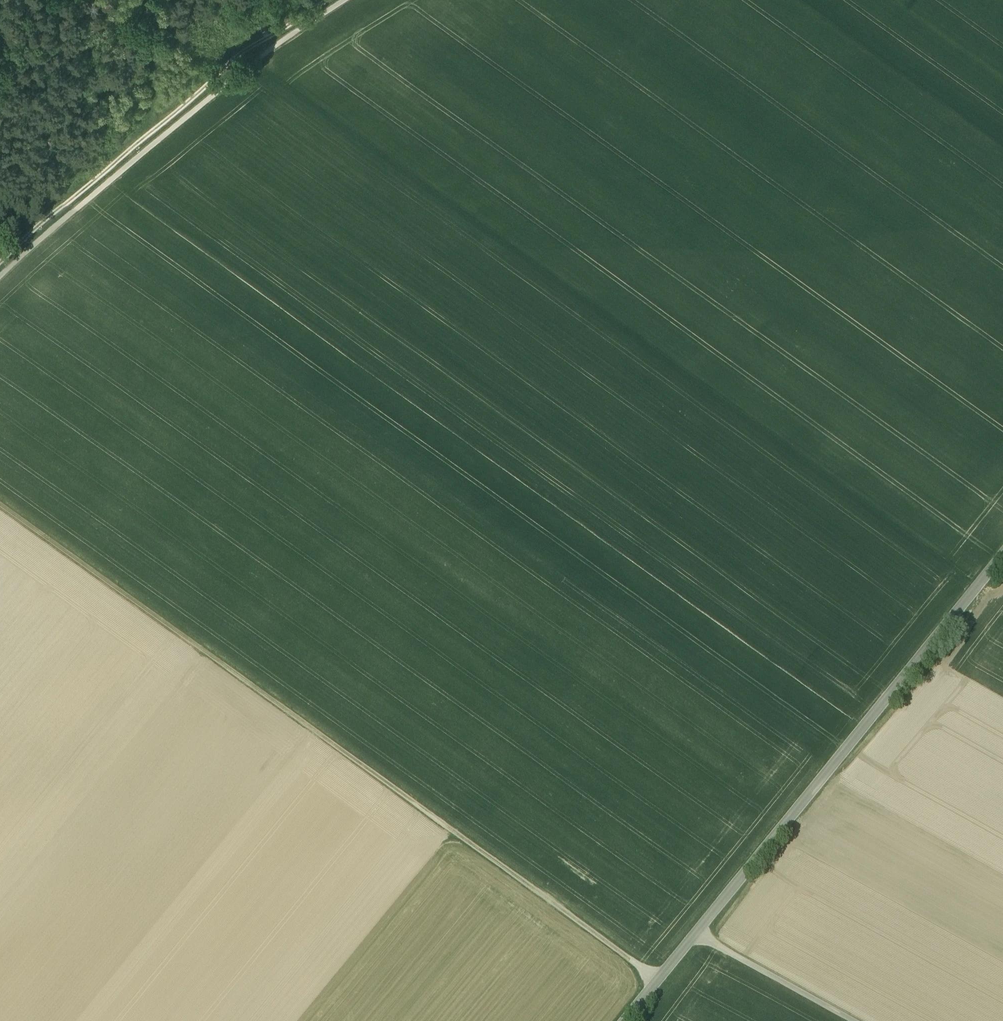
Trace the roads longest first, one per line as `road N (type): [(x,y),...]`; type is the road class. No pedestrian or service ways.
road 1 (track): [(659,979),(0,504)]
road 2 (unclassified): [(625,1020),(1002,554)]
road 3 (track): [(344,0),(231,78),(0,277)]
road 4 (track): [(847,1020),(695,933)]

